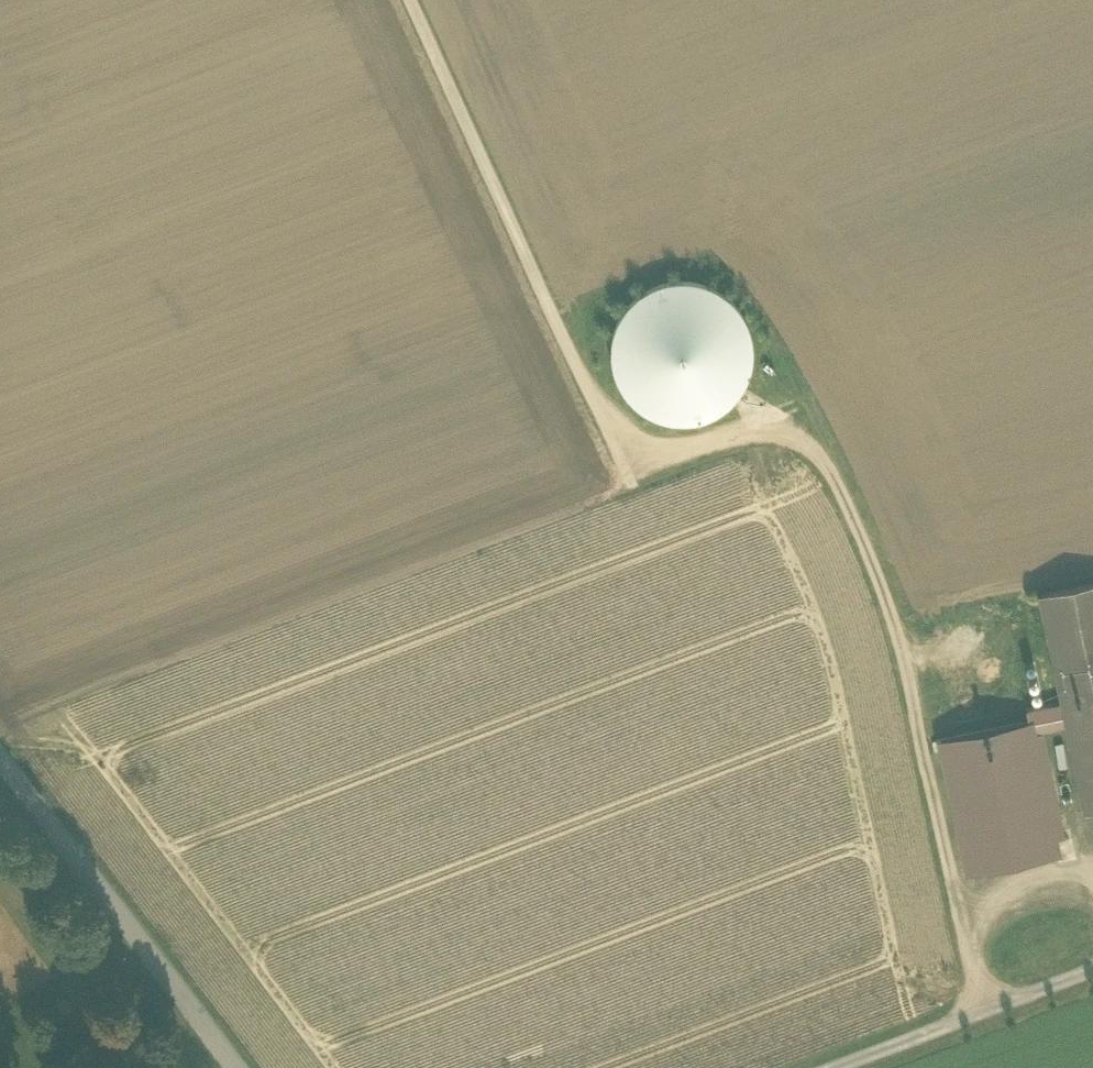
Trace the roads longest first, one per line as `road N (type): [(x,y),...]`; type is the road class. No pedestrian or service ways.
road 1 (track): [(411,0),(615,447),(648,462),(771,422),(815,442),(891,611),(982,1012)]
road 2 (unclassified): [(0,760),(235,1067)]
road 3 (track): [(1092,970),(833,1067)]

